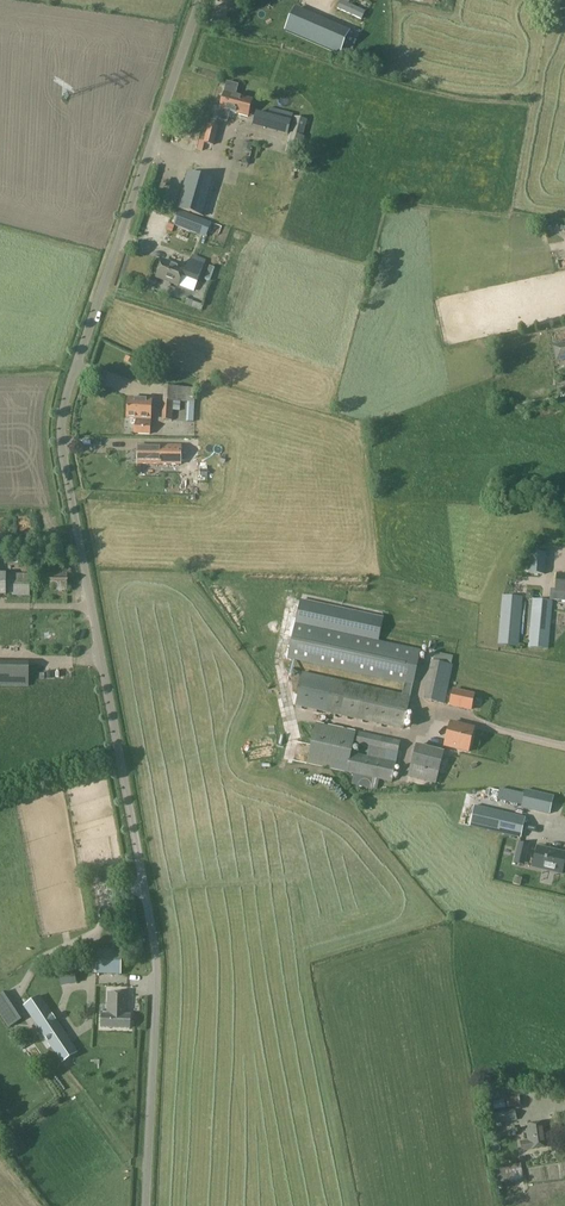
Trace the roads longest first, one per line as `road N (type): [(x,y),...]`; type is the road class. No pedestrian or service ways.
road 1 (unclassified): [(147,1205),(157,973),(61,445),(75,373),(201,0)]

